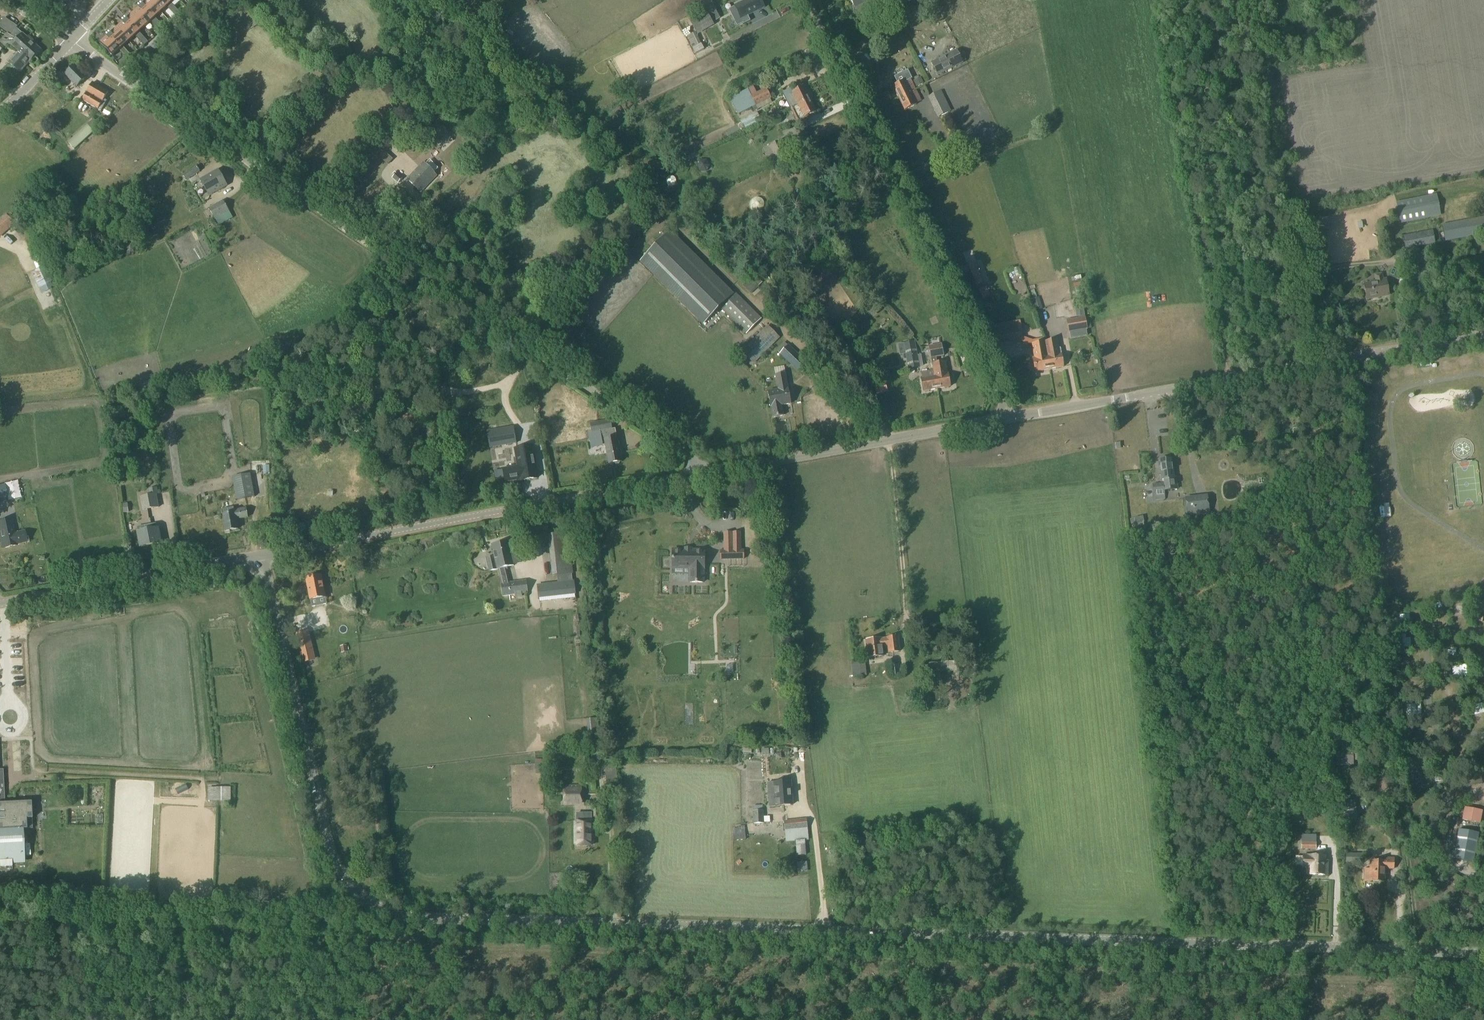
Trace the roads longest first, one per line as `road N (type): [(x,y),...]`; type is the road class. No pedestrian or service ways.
road 1 (tertiary): [(1483,953),(385,910),(348,884),(330,848),(258,556)]
road 2 (residential): [(699,475),(683,452),(71,42)]
road 3 (unclassified): [(1014,417),(1483,334)]
road 4 (unclassified): [(1014,417),(805,0)]
road 5 (residential): [(258,556),(699,475)]
road 6 (residential): [(699,475),(1014,417)]
road 7 (track): [(1387,677),(1418,951)]
road 8 (tertiary): [(0,603),(258,556)]

